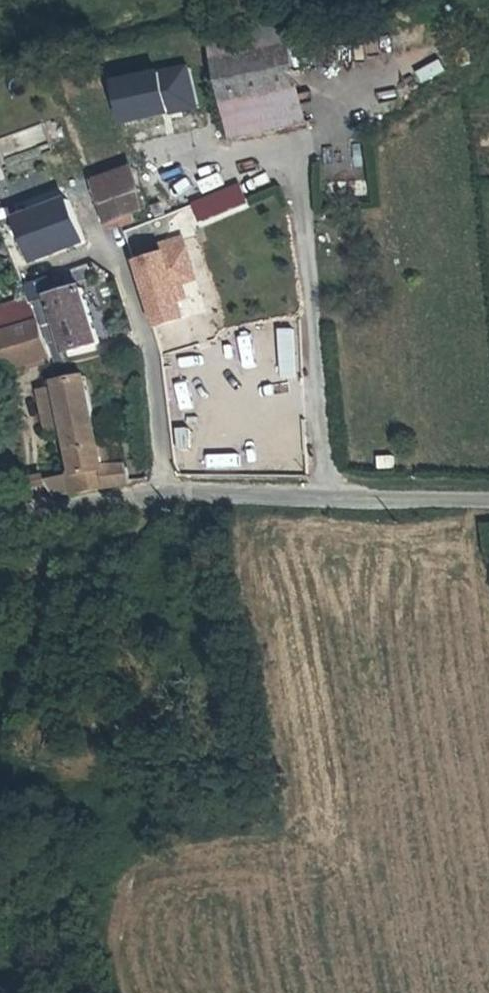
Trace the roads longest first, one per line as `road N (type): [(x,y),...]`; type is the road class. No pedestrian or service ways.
road 1 (unclassified): [(331,493),(306,145)]
road 2 (unclassified): [(331,493),(171,489),(0,524)]
road 3 (unclassified): [(488,495),(331,493)]

